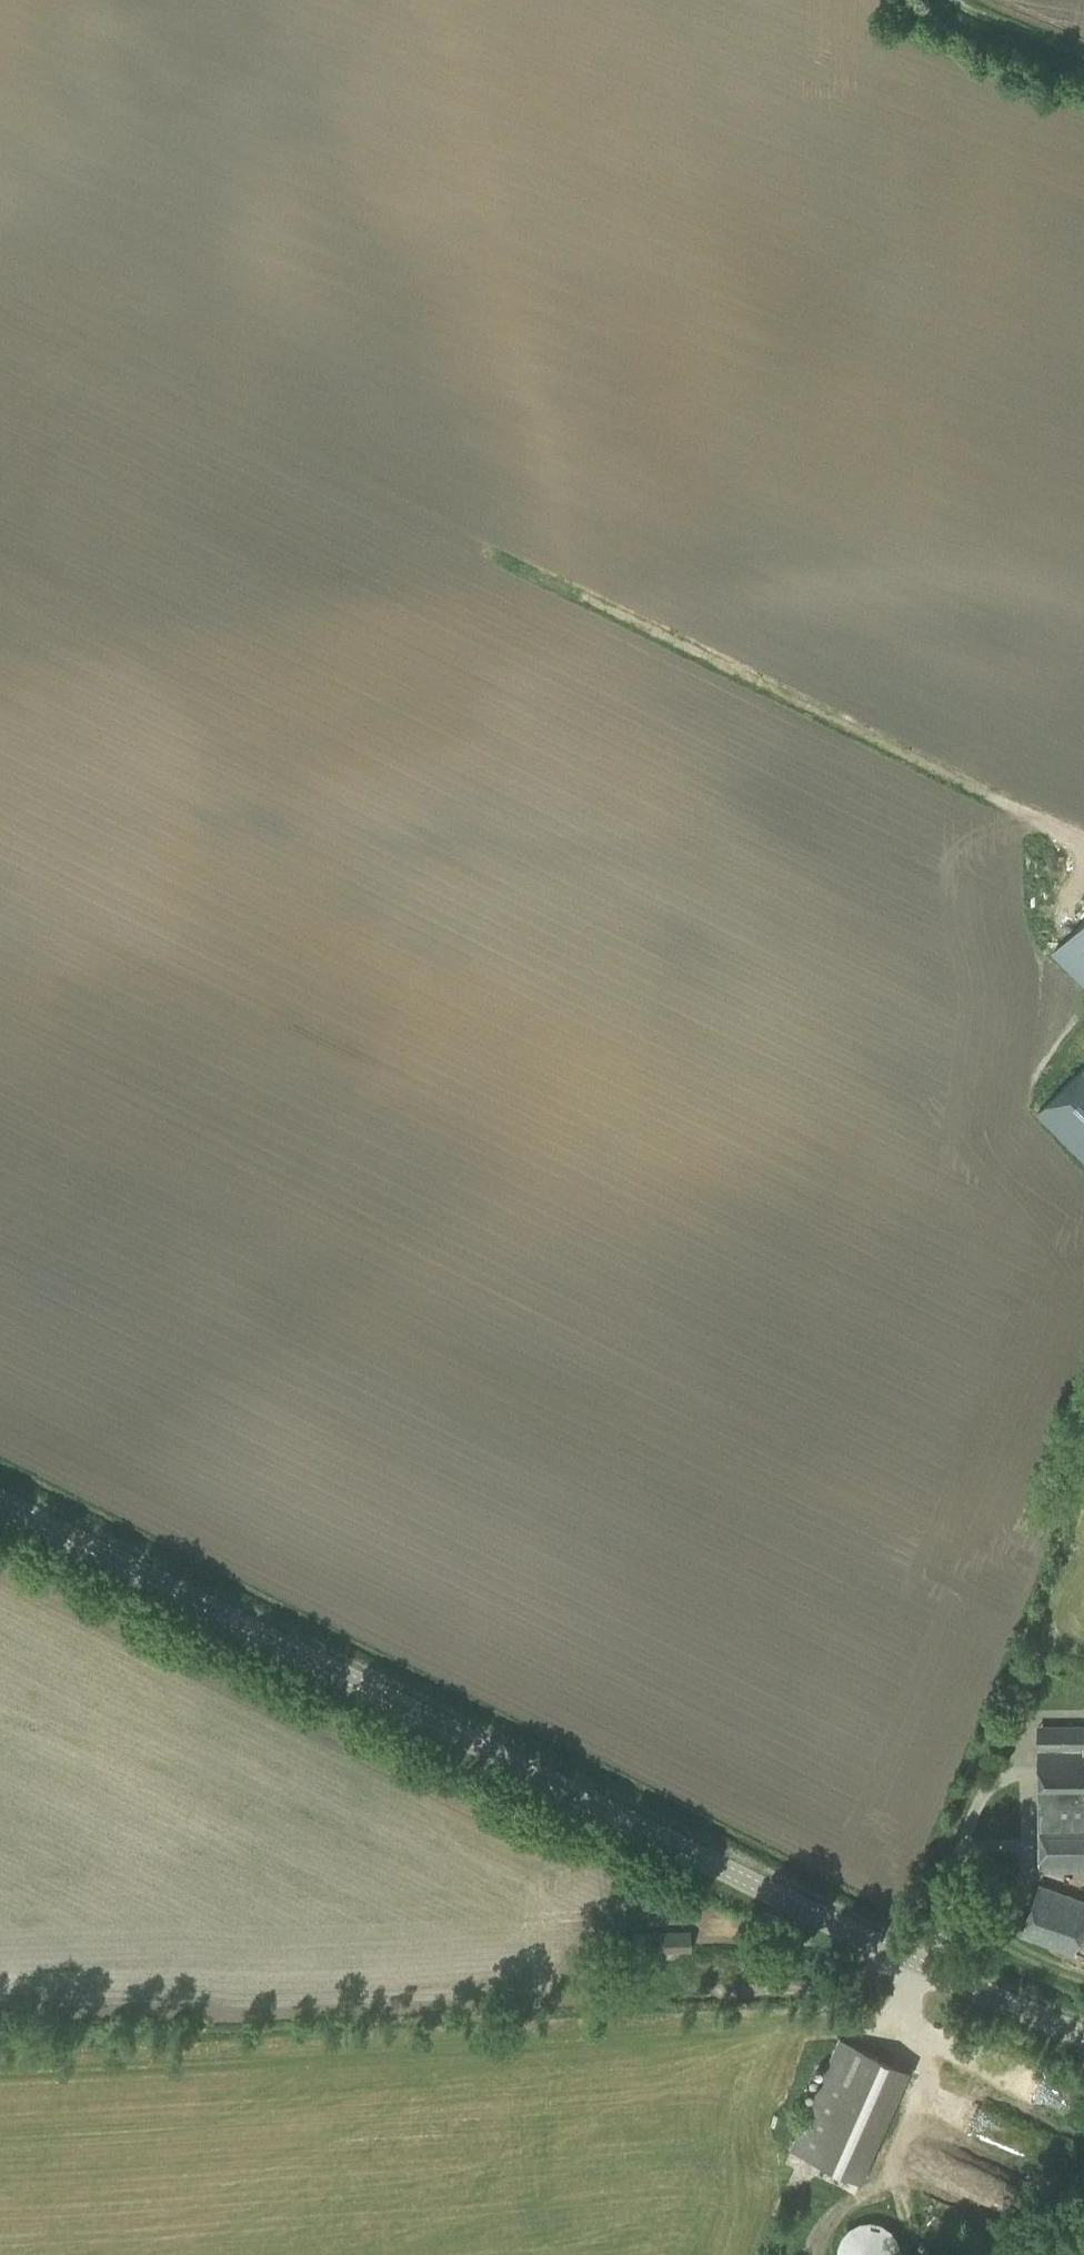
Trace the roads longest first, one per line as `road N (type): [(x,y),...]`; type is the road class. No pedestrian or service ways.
road 1 (tertiary): [(1083,2037),(717,1876),(0,1517)]

